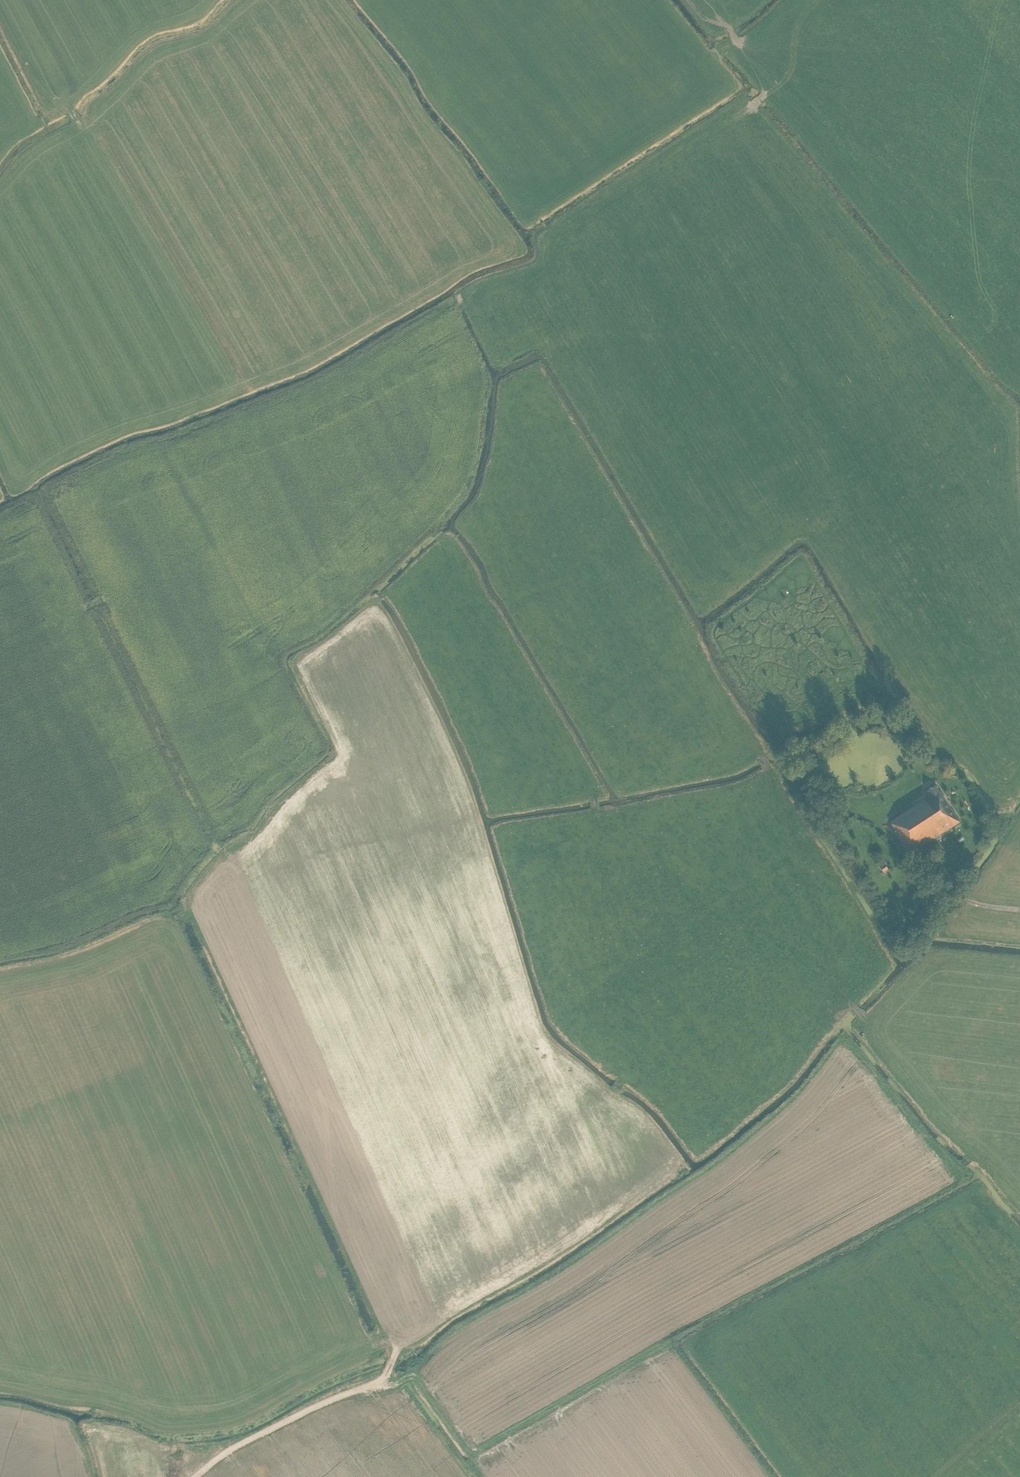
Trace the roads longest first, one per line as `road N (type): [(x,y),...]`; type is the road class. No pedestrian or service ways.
road 1 (track): [(818,0),(788,27),(783,78),(734,120)]
road 2 (track): [(0,8),(32,71),(81,126)]

